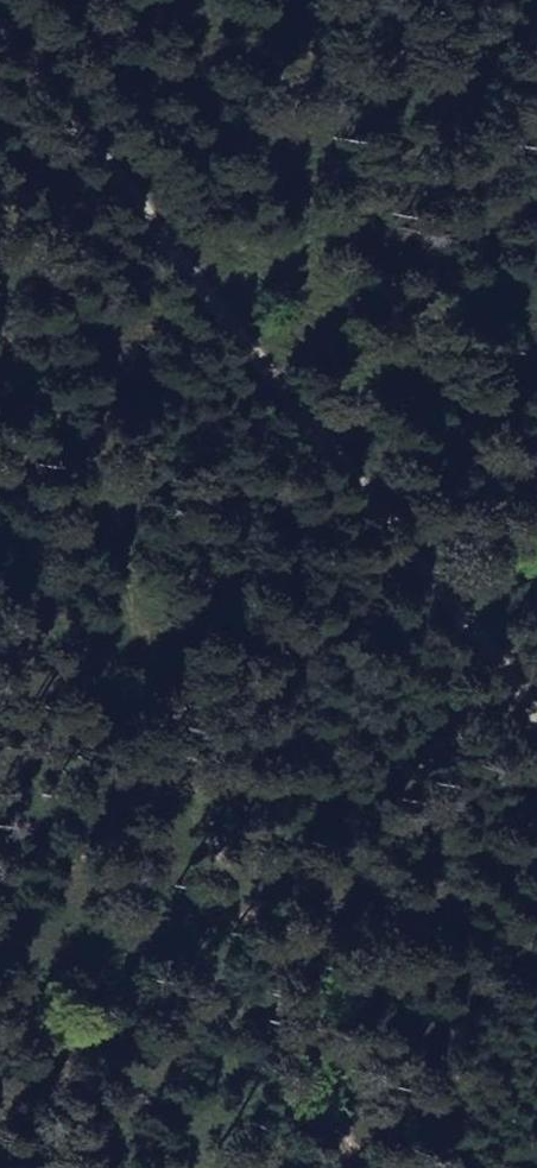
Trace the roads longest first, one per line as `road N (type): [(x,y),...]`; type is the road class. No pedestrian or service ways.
road 1 (track): [(355,1167),(166,715),(113,557),(0,320)]
road 2 (track): [(0,32),(536,712)]

